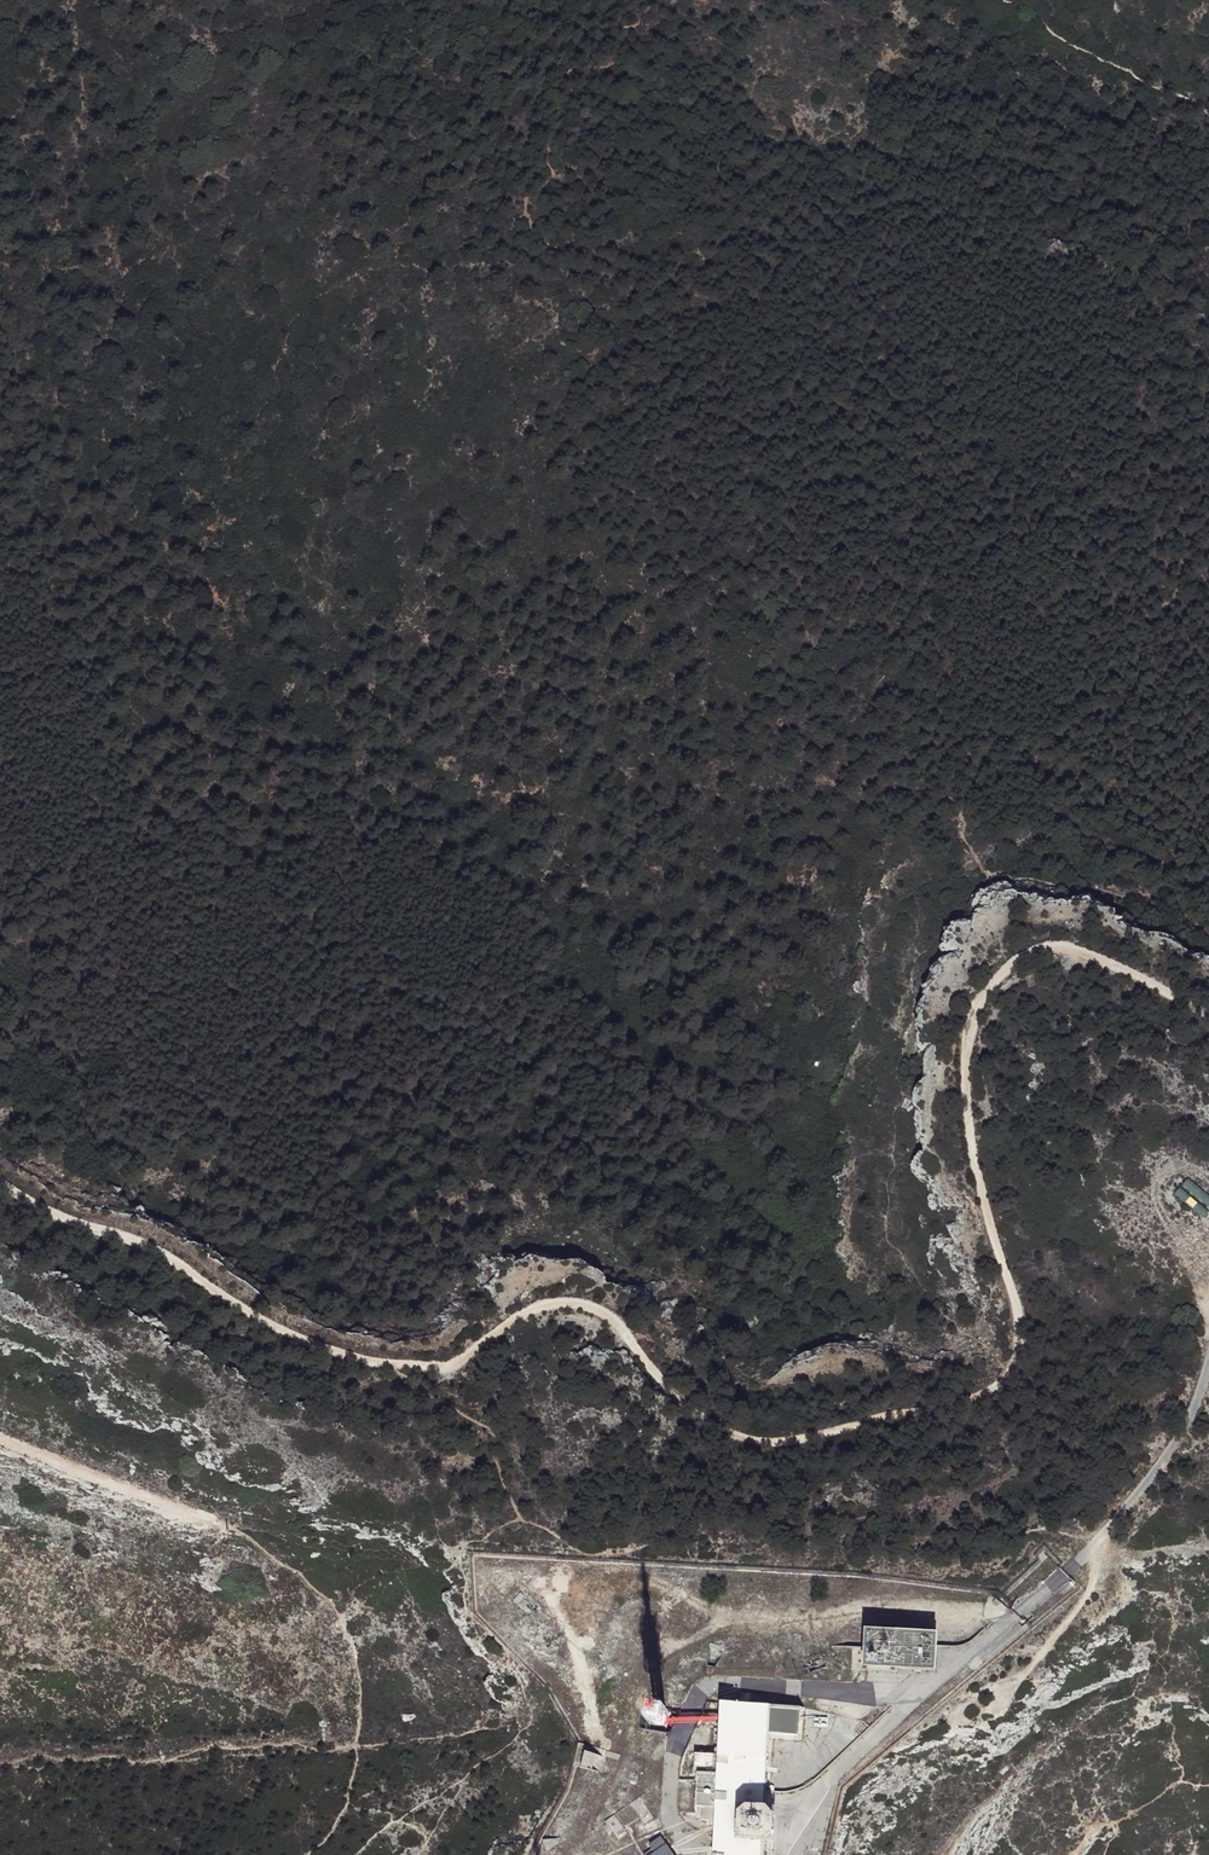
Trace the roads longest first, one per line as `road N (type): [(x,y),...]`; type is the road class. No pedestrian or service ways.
road 1 (track): [(0,1183),(43,1212),(152,1253),(301,1340),(382,1367),(450,1367),(535,1313),(587,1308),(620,1329),(703,1419),(739,1440),(796,1443),(975,1397),(1018,1355),(1020,1315),(966,1111),(972,1020),(1004,973),(1024,957),(1069,950),(1208,1019)]
road 2 (track): [(1208,1365),(1191,1412),(1111,1535),(823,1792)]

